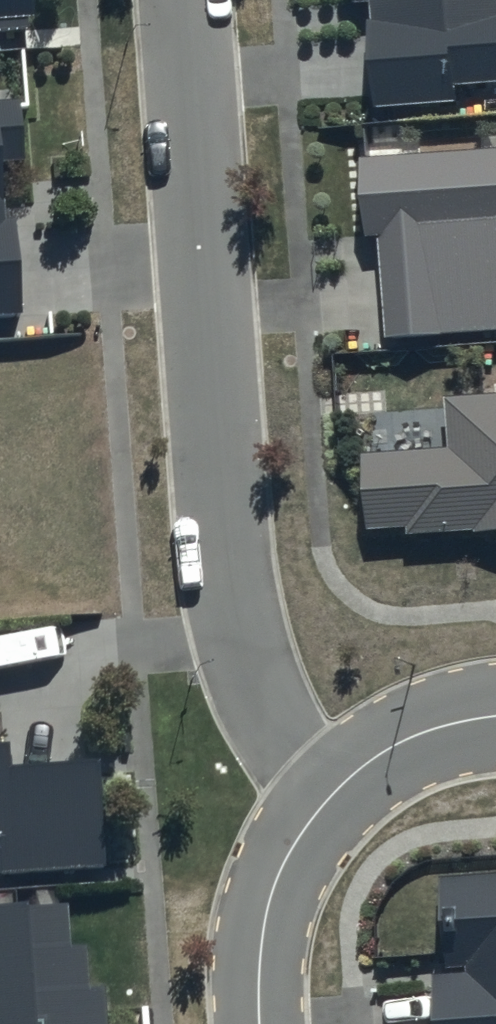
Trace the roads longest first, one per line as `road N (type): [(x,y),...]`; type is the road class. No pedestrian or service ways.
road 1 (residential): [(183,0),(228,597),(266,716),(325,797)]
road 2 (residential): [(325,797),(288,857),(266,916),(262,1023)]
road 3 (residential): [(495,719),(378,759),(325,797)]

